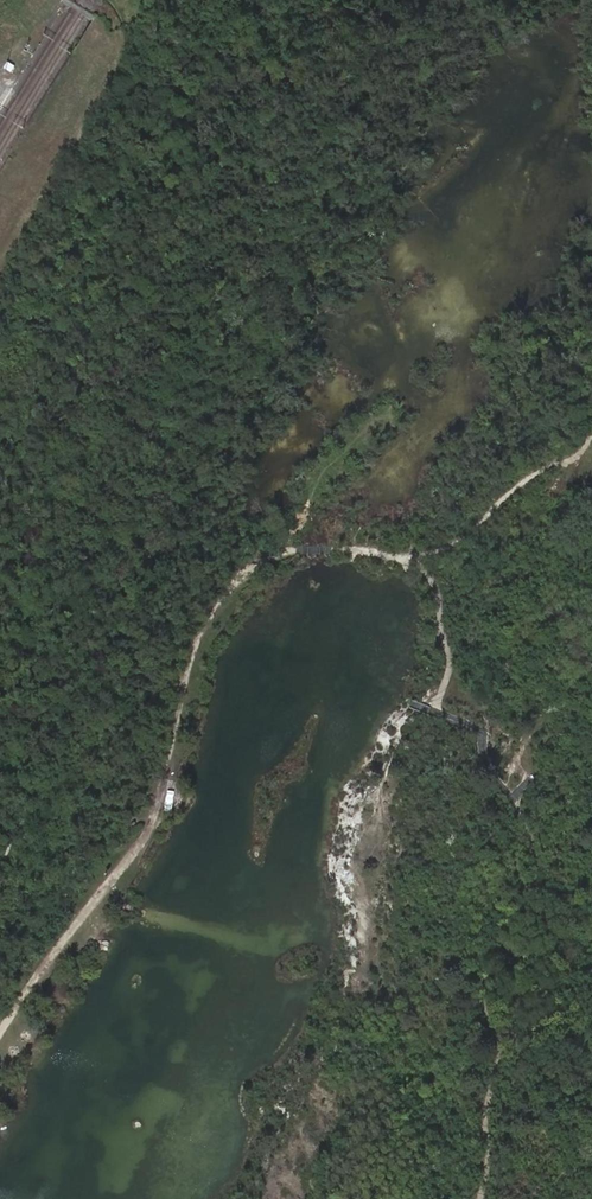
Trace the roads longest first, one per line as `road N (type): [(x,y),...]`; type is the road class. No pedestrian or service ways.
road 1 (track): [(168,789),(131,856),(0,1033)]

